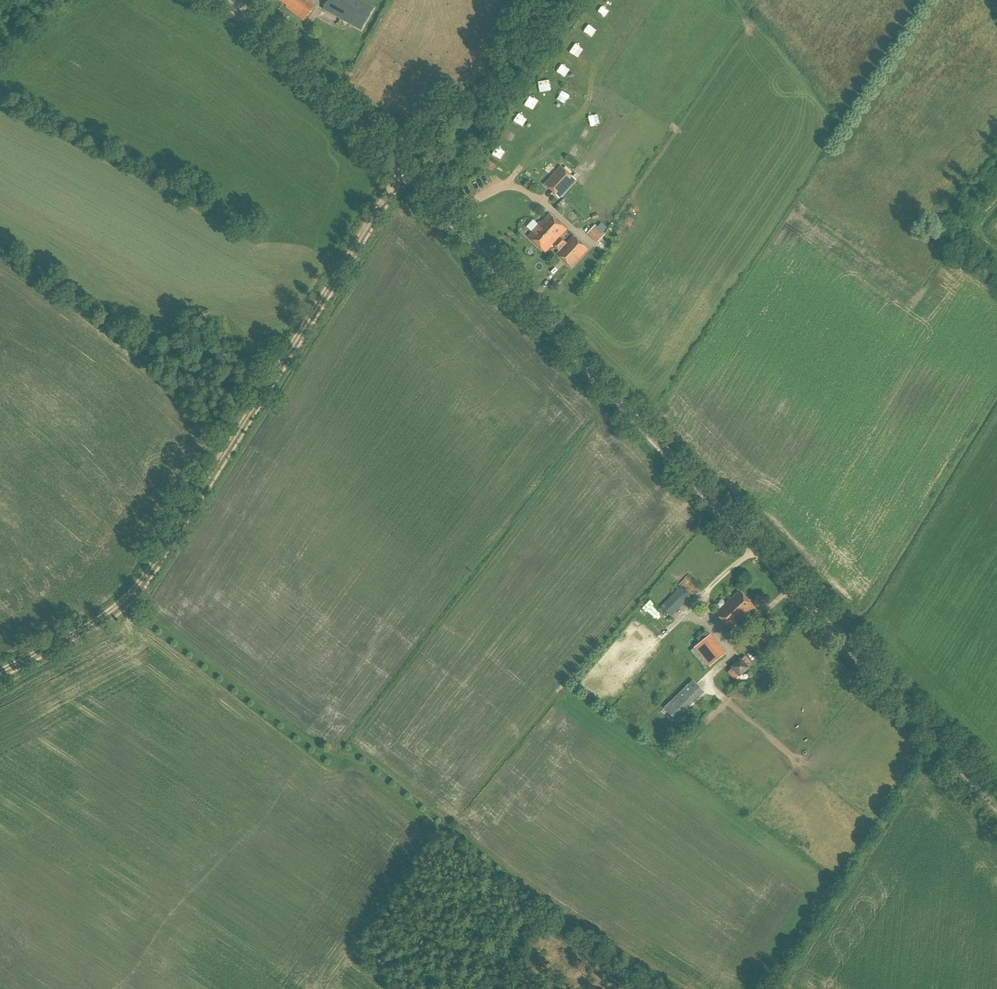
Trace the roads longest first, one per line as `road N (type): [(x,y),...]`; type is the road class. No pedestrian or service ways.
road 1 (unclassified): [(996,806),(240,0)]
road 2 (track): [(125,601),(403,170)]
road 3 (track): [(440,119),(496,75),(547,0)]
road 4 (track): [(0,671),(125,601)]

